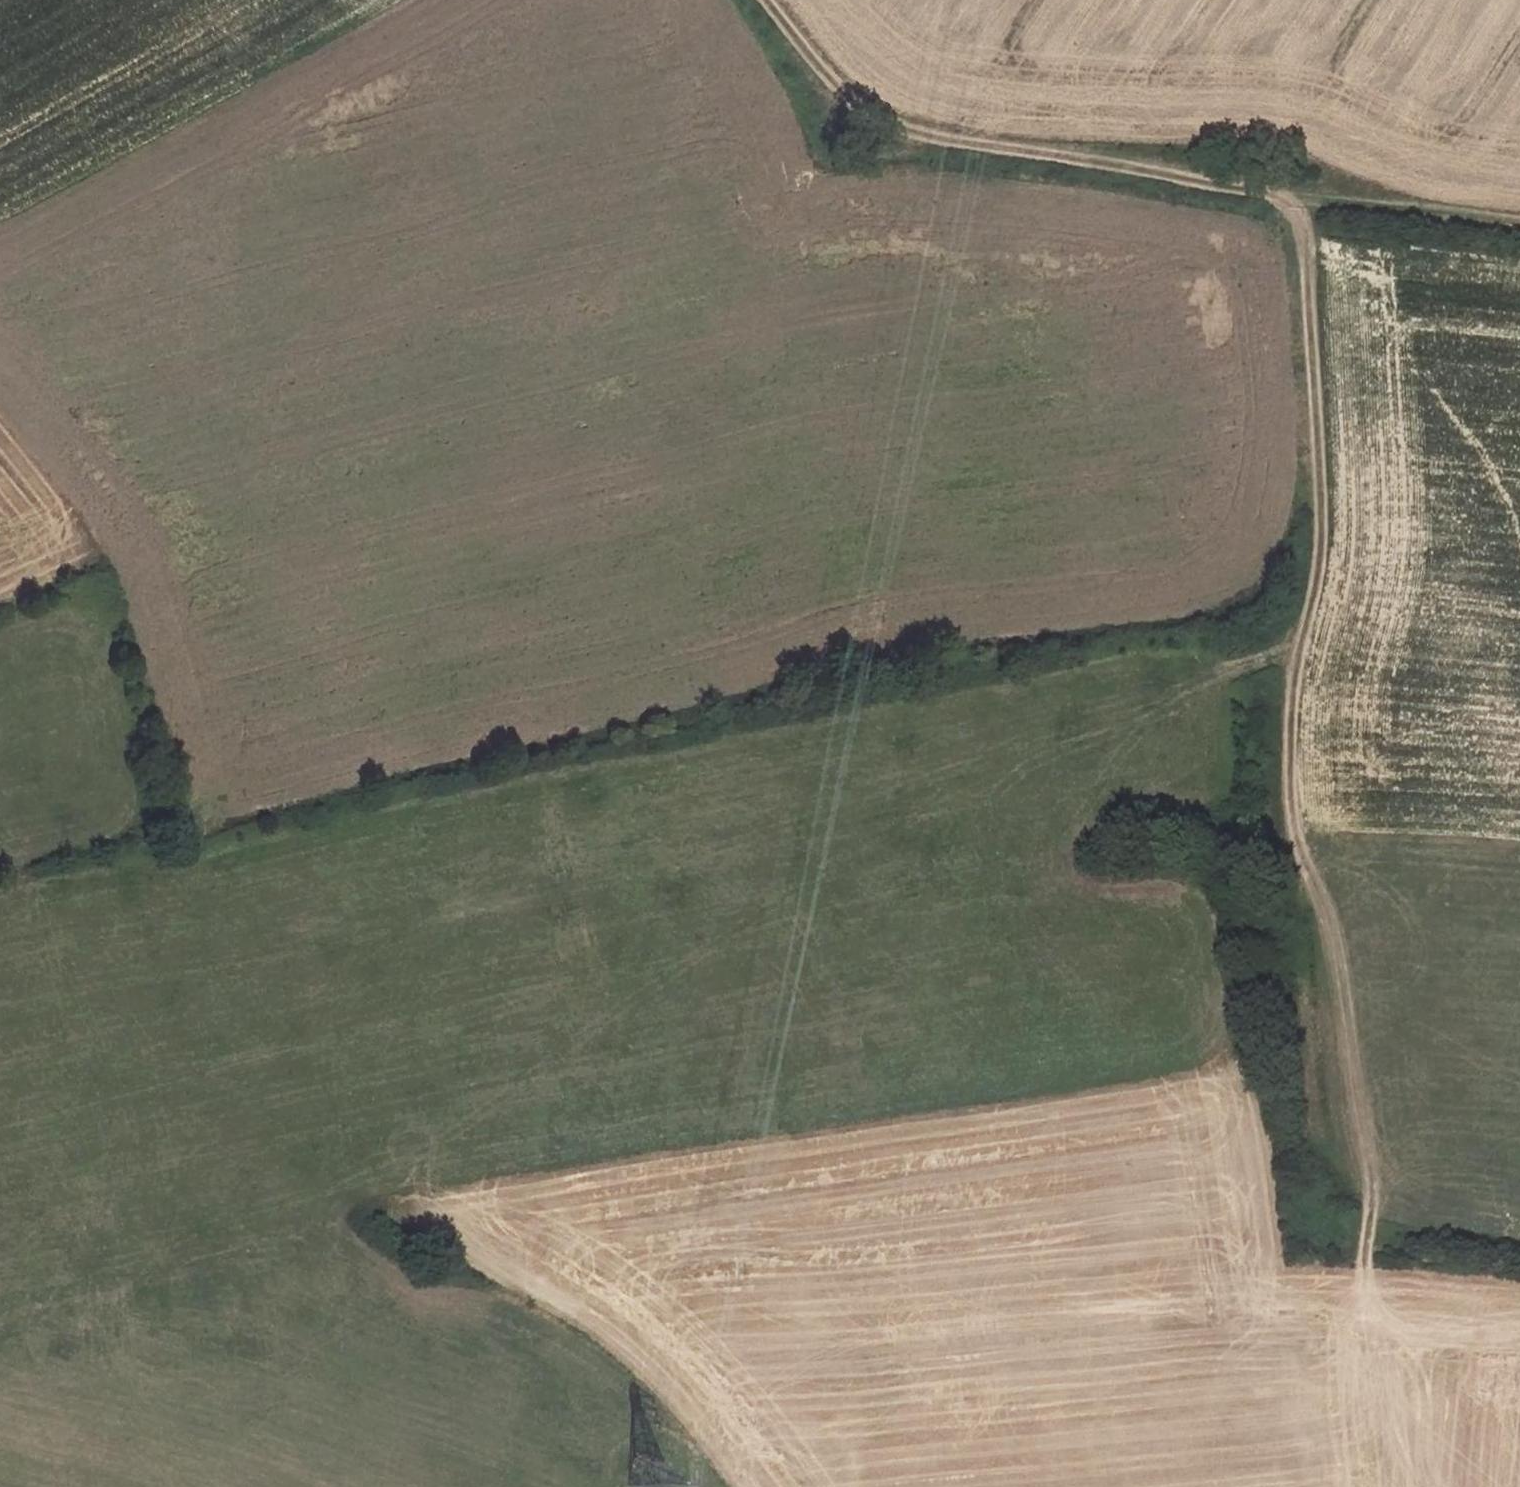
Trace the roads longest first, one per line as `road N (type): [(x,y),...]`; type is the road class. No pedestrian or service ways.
road 1 (track): [(1519,862),(1341,857),(1294,847),(1283,824),(1281,696),(1320,530),(1292,214),(1257,191),(903,137),(832,79),(765,0)]
road 2 (track): [(1294,847),(1313,1112),(1327,1154),(1361,1193),(1371,1225),(1358,1266)]

